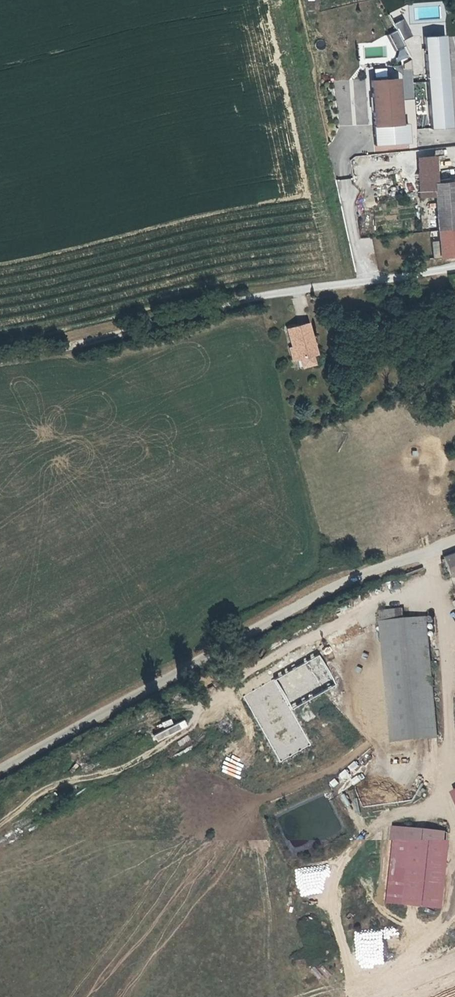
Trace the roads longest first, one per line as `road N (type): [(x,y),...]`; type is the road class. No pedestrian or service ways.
road 1 (track): [(0,360),(285,290),(454,265)]
road 2 (unclassified): [(0,759),(345,577)]

